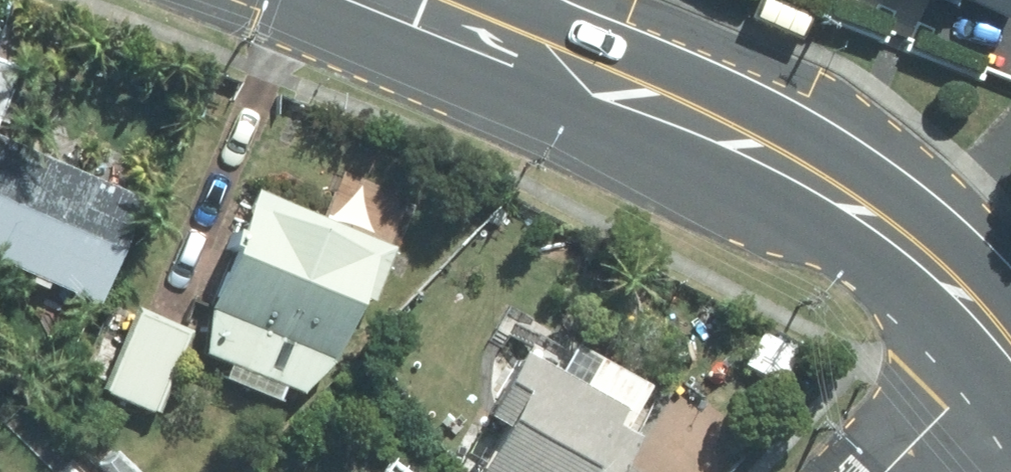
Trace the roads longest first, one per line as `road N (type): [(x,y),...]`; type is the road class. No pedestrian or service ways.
road 1 (secondary): [(1005,345),(942,270),(825,182),(618,84),(397,0)]
road 2 (residential): [(1005,345),(883,471)]

